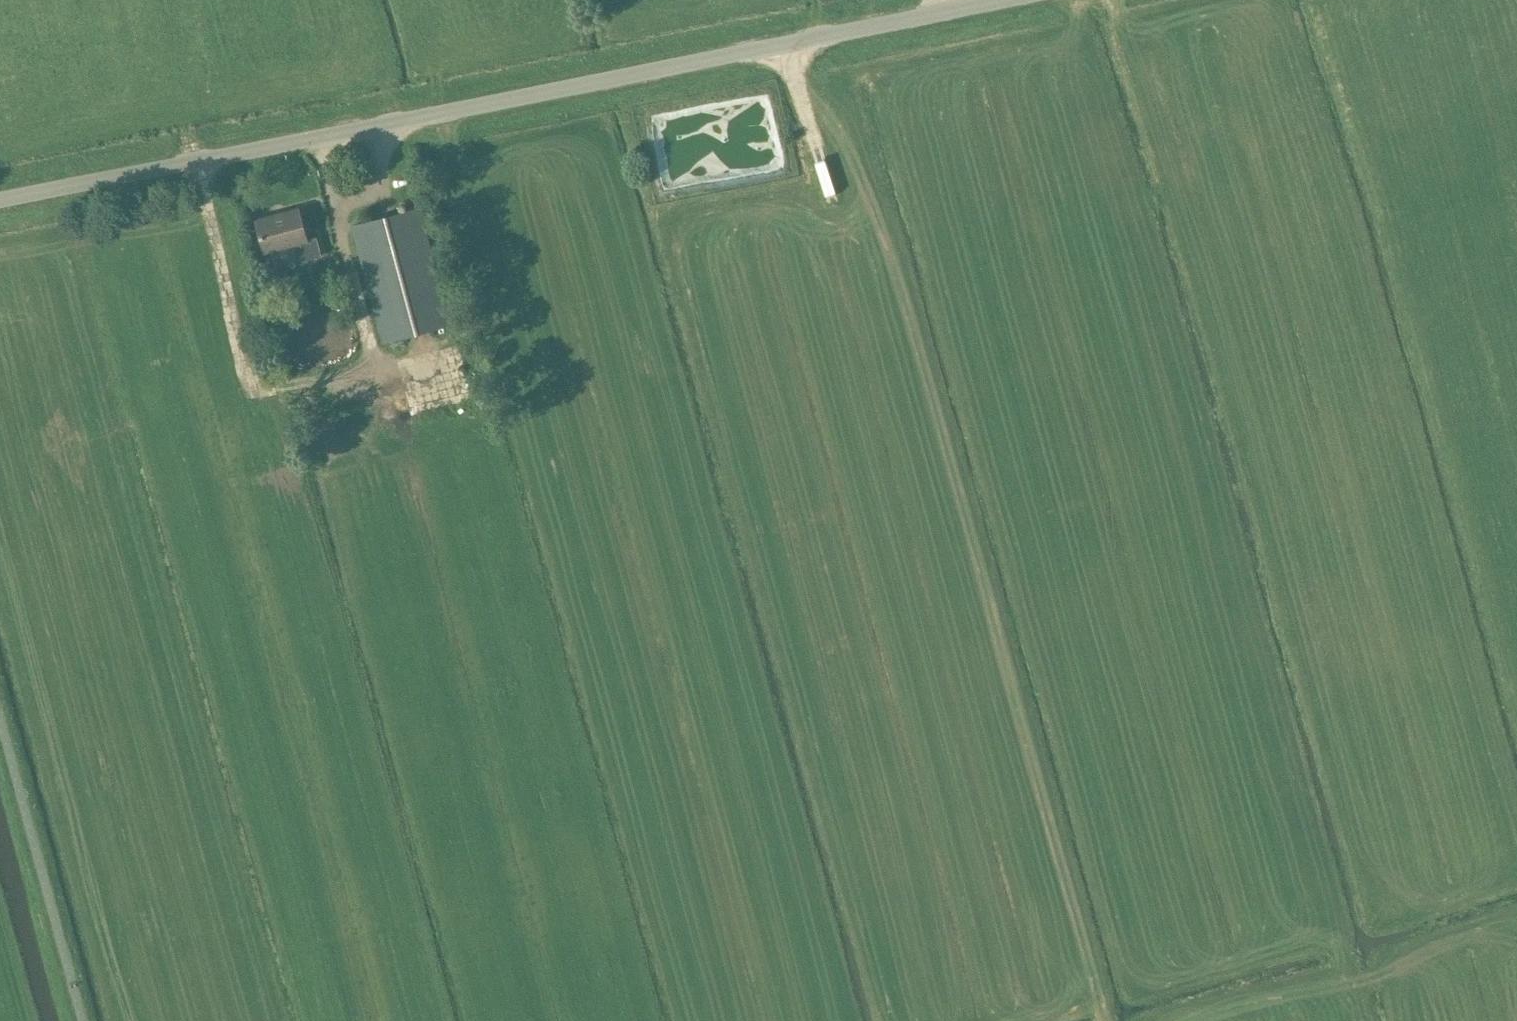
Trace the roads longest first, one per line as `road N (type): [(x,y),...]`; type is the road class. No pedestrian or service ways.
road 1 (unclassified): [(0,200),(1001,0)]

